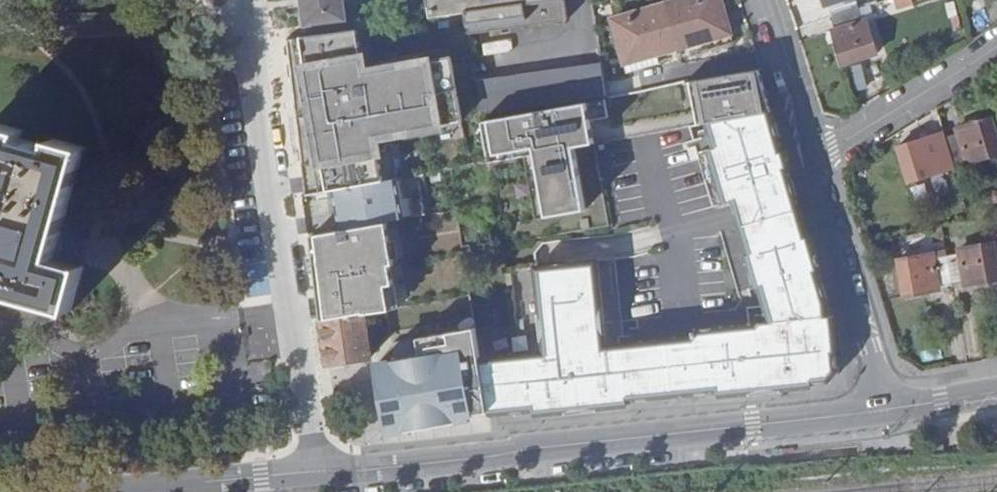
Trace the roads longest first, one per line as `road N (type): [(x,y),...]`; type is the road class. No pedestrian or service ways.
road 1 (tertiary): [(313,473),(885,410)]
road 2 (unclassified): [(249,54),(311,411),(313,473)]
road 3 (unclassified): [(885,410),(807,154)]
road 4 (residential): [(807,154),(899,109),(996,43)]
road 5 (tertiary): [(113,491),(313,473)]
road 6 (unclassified): [(807,154),(755,0)]

